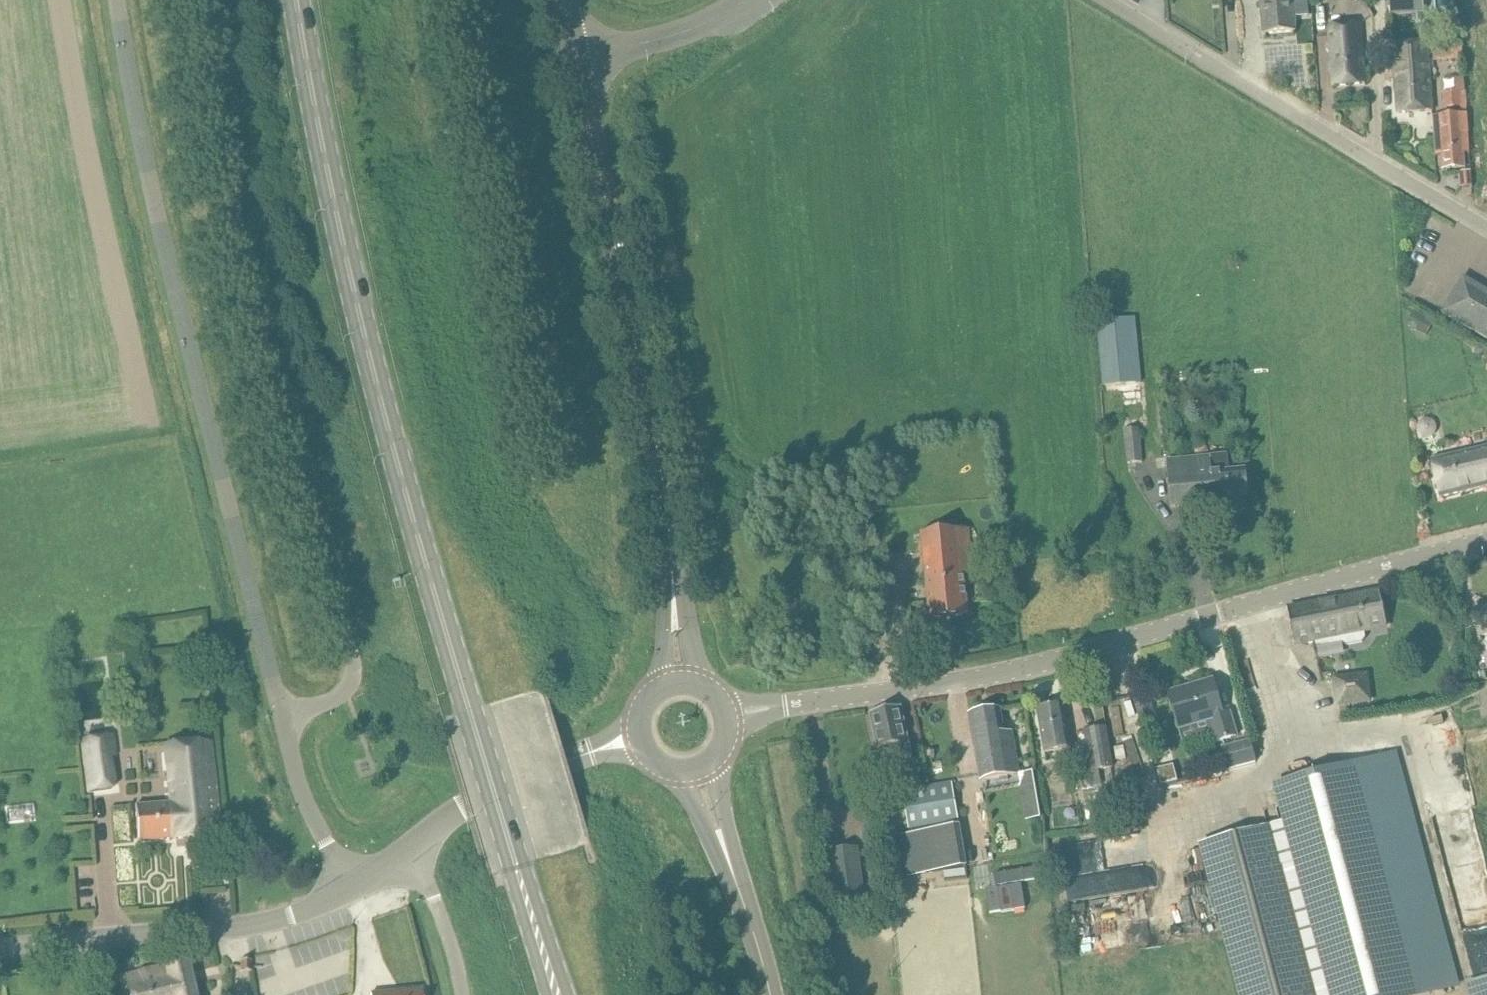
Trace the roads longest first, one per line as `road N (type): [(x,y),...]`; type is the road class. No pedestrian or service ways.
road 1 (primary): [(558,994),(370,354),(297,0)]
road 2 (tertiary): [(725,715),(1056,661),(1486,541)]
road 3 (unclassified): [(283,721),(338,695),(354,673),(245,276),(206,0)]
road 4 (unclassified): [(283,721),(135,111),(118,0)]
road 5 (tertiary): [(677,683),(660,466),(576,61)]
road 6 (unclassified): [(1486,225),(1111,0)]
road 7 (tertiary): [(0,948),(246,926),(293,915),(355,885)]
road 8 (tertiary): [(401,851),(471,803),(636,738)]
road 9 (tertiary): [(771,994),(699,771)]
road 10 (unclassified): [(355,885),(300,791),(283,721)]
road 11 (unclassified): [(576,61),(694,29),(745,0)]
road 12 (unclassified): [(462,994),(435,901),(401,851)]

